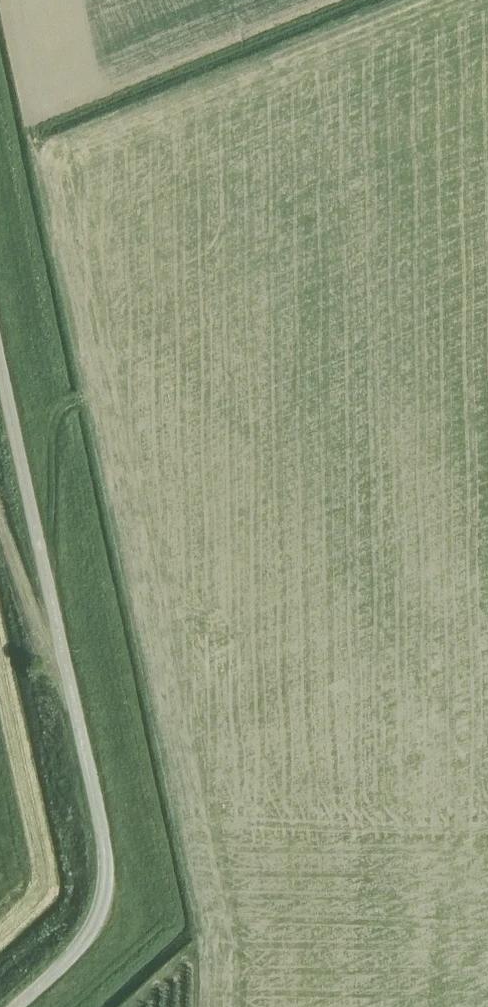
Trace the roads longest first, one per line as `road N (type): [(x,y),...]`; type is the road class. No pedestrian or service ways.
road 1 (unclassified): [(18,1006),(96,937),(105,911),(99,813),(0,364)]

